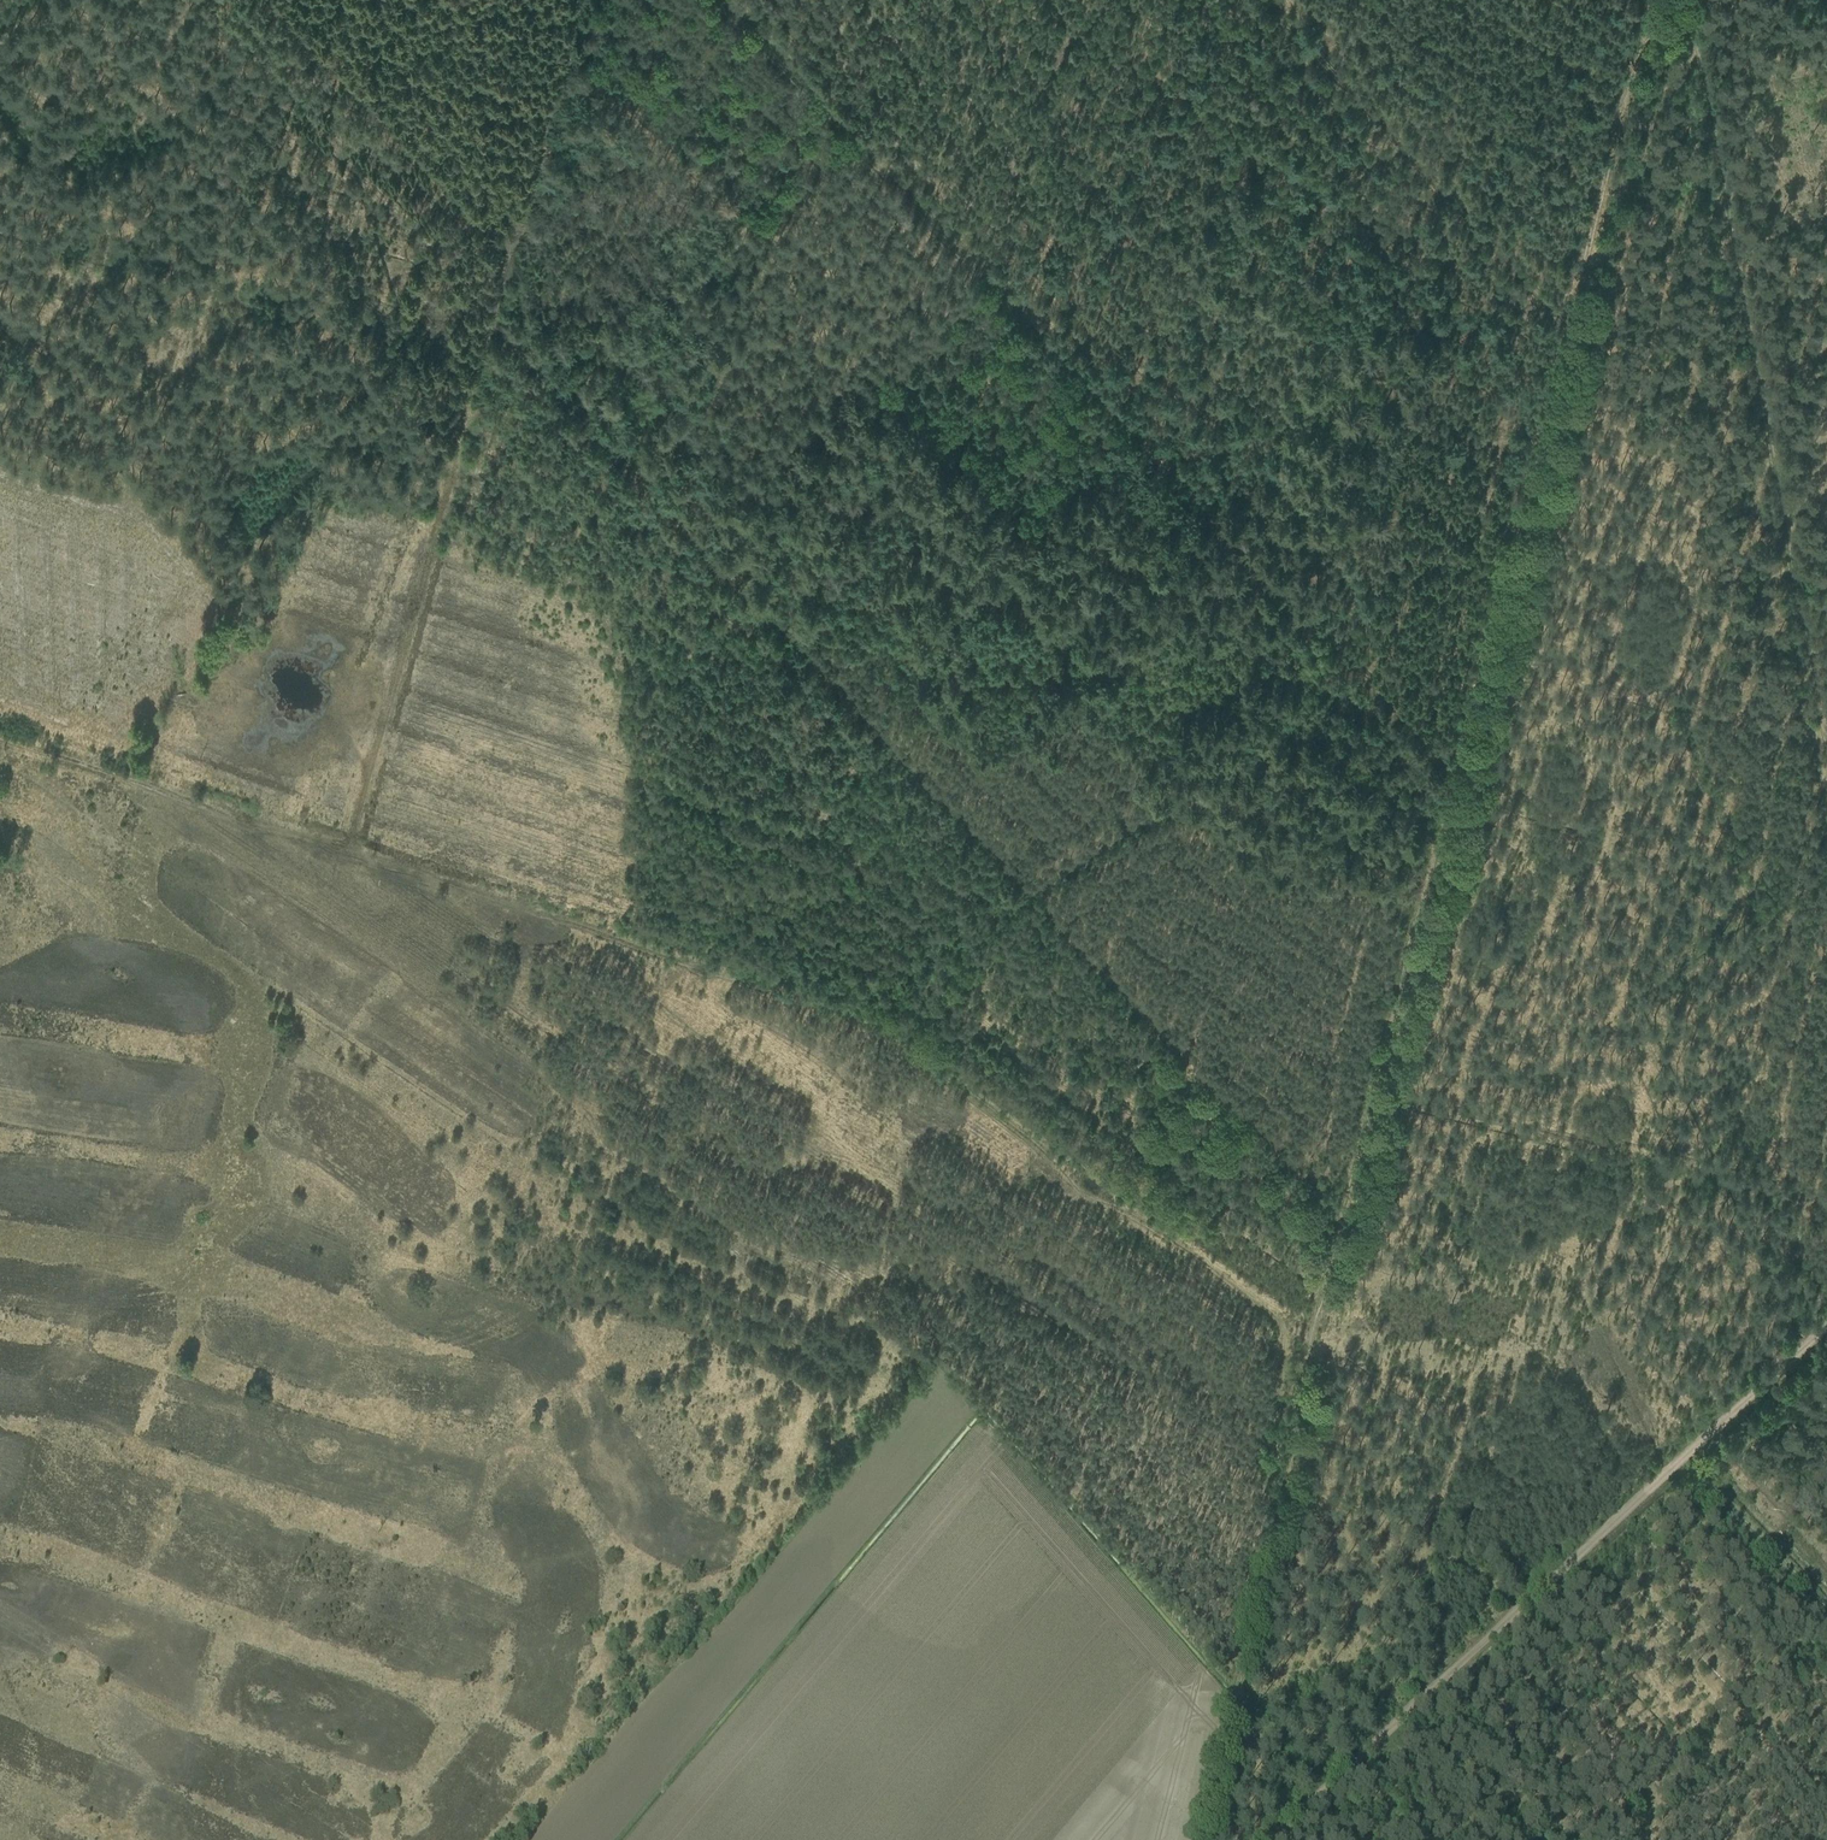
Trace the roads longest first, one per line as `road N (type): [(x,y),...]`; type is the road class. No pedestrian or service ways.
road 1 (track): [(1310,1476),(1280,1478),(1307,1330),(1080,1190),(1060,1156),(872,1020),(291,833),(248,829),(0,735)]
road 2 (track): [(1310,1476),(1403,1097),(1826,1199)]
road 3 (track): [(1260,1839),(1687,1457)]
road 4 (track): [(1287,1478),(1207,1839)]
road 5 (track): [(1826,1325),(1687,1457)]

